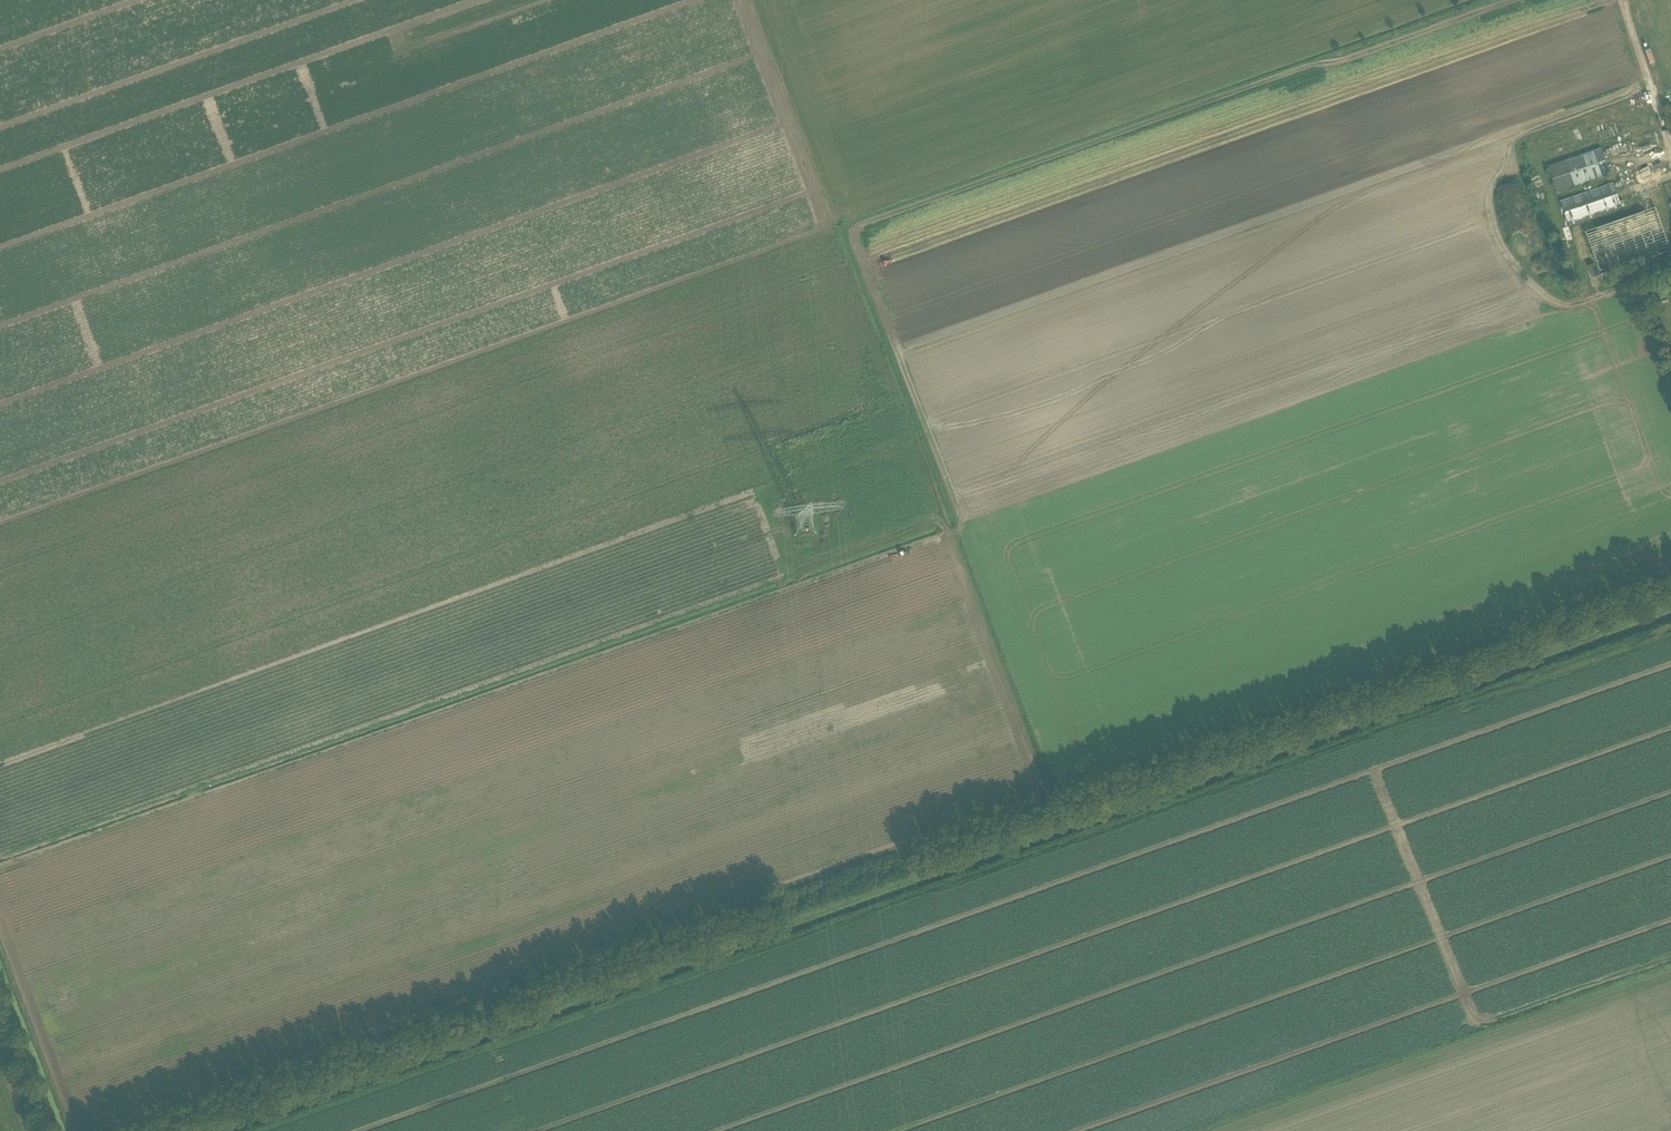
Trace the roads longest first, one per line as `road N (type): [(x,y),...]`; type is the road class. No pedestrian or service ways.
road 1 (track): [(521,0),(371,54)]

